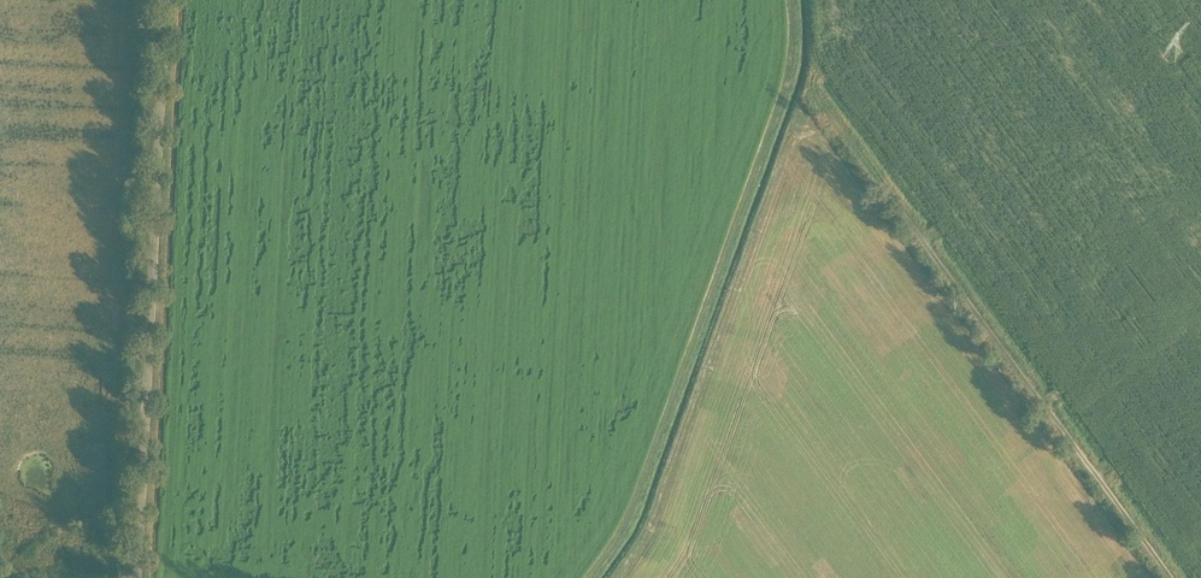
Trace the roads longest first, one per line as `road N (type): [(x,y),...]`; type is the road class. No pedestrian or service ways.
road 1 (track): [(596,577),(626,540),(787,97),(796,64),(793,0)]
road 2 (track): [(1174,577),(812,86)]
road 3 (unclassified): [(165,0),(138,577)]

